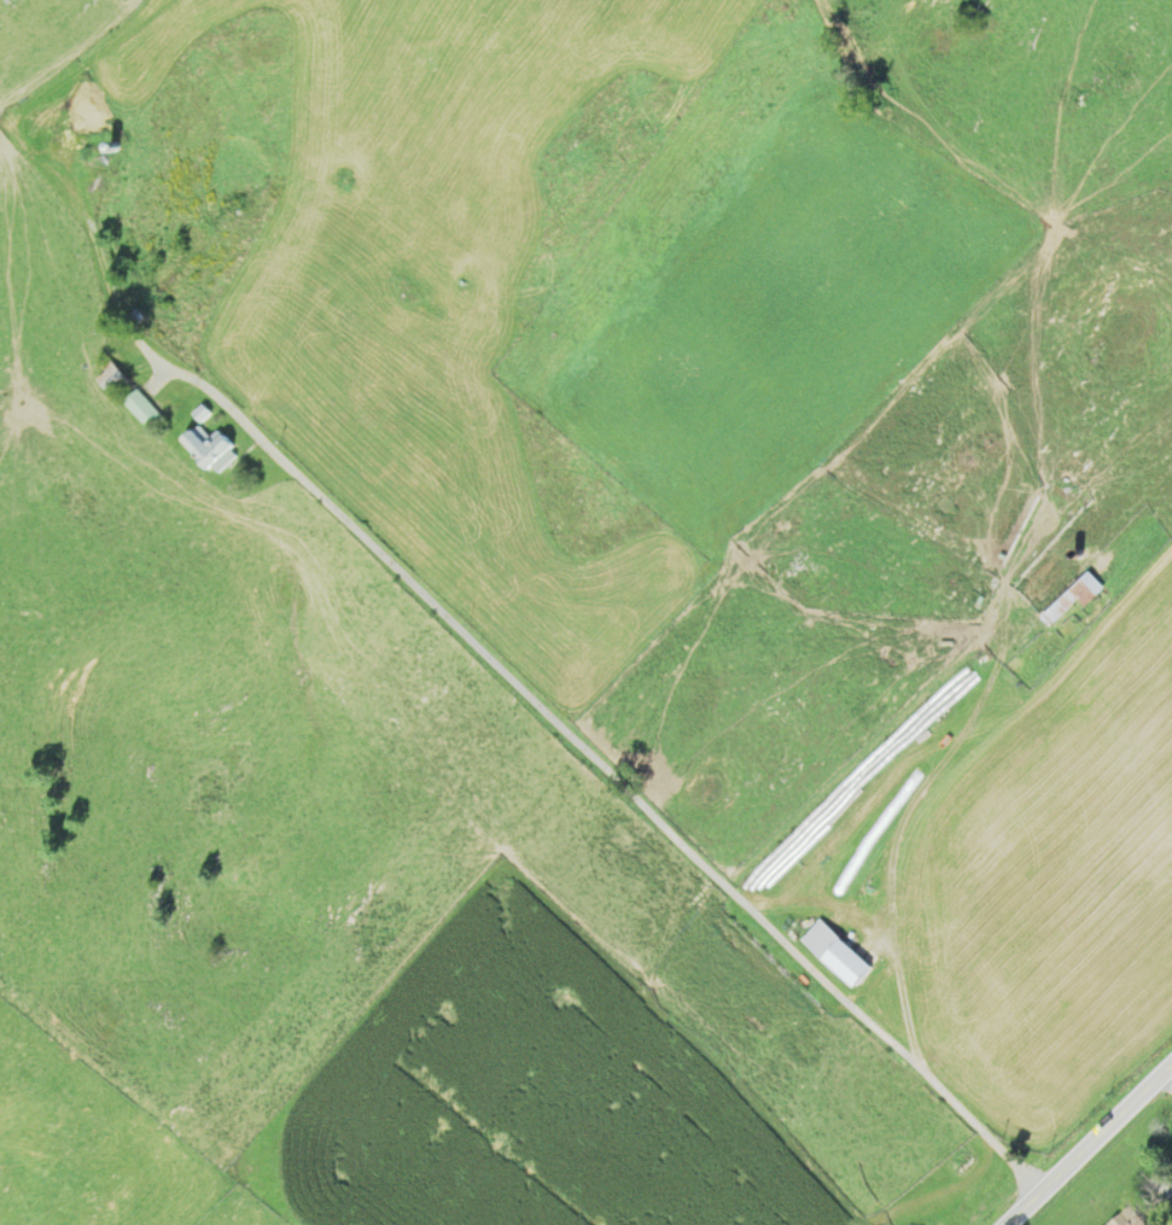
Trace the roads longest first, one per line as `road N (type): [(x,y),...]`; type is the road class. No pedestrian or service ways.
road 1 (primary): [(1009,1224),(1171,1068)]

